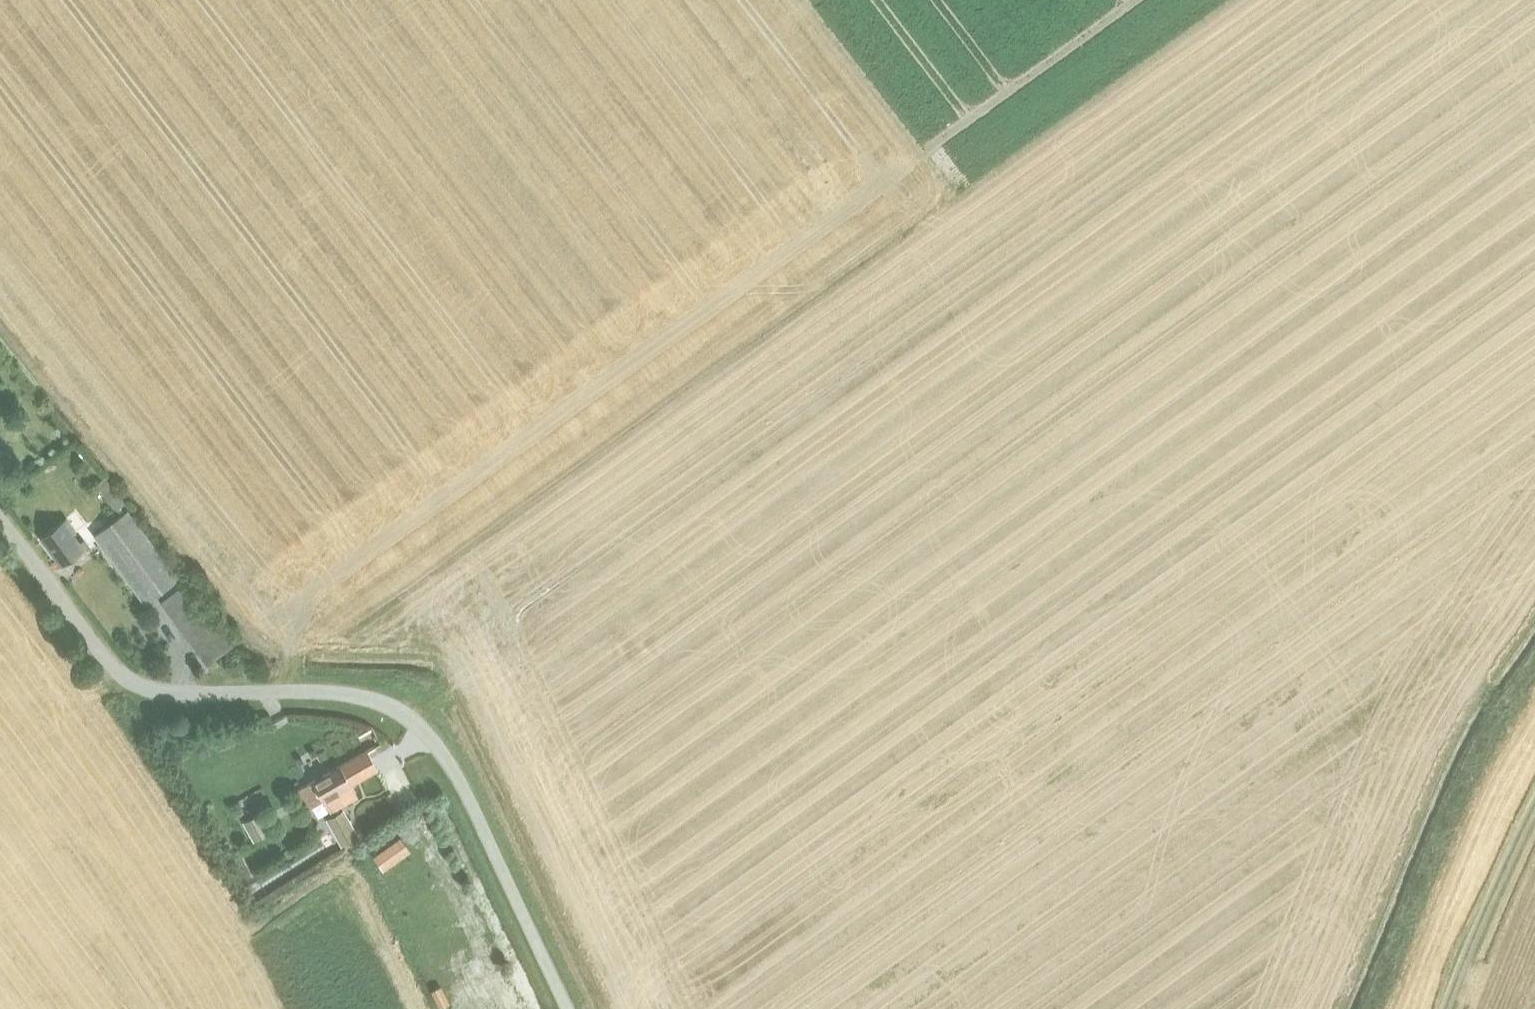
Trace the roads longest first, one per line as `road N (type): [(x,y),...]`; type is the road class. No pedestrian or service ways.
road 1 (unclassified): [(568,1008),(431,734),(403,713),(339,692),(137,684),(107,658),(0,517)]
road 2 (track): [(1447,1008),(1534,802)]

